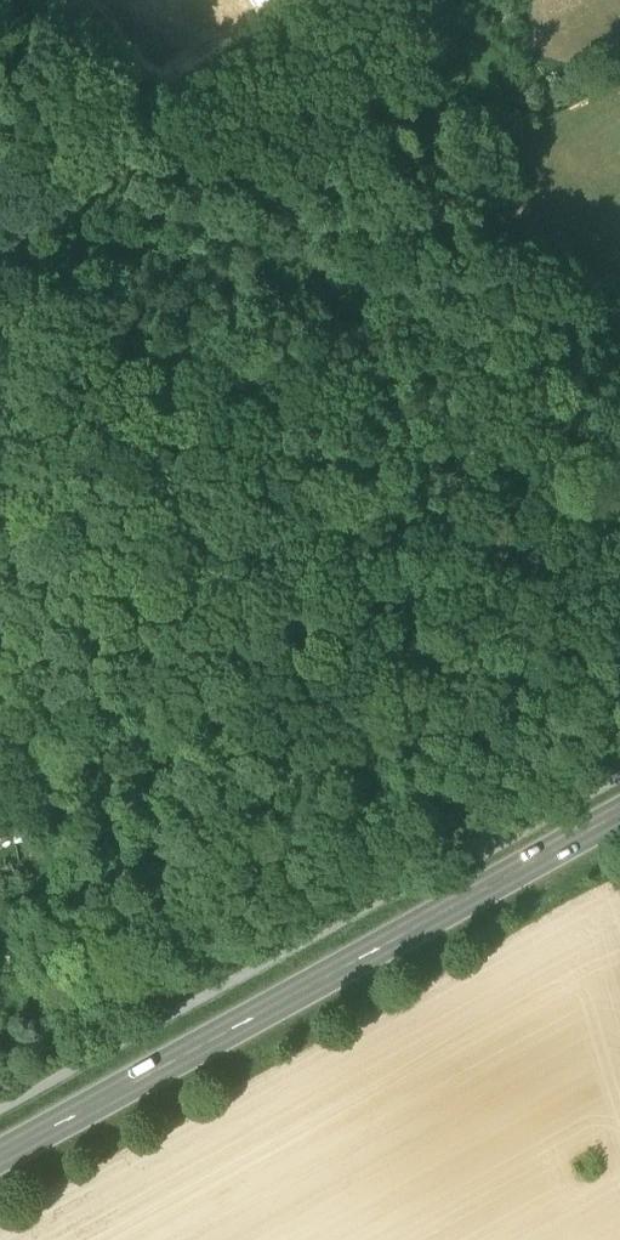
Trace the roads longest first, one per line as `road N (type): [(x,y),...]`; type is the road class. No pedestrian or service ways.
road 1 (primary): [(0,1156),(619,812)]

